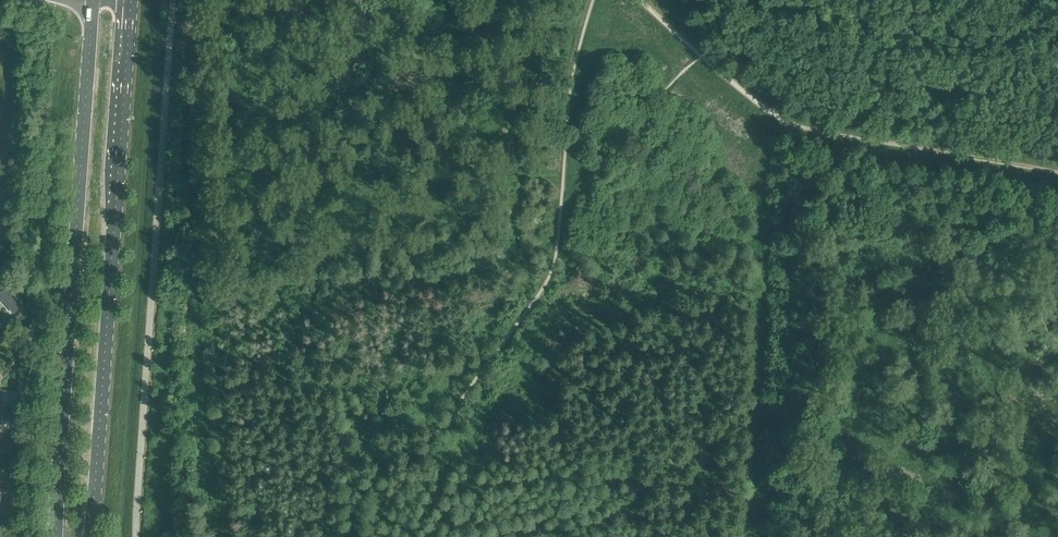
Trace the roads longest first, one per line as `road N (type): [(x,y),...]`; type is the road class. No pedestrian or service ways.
road 1 (secondary): [(89,536),(136,0)]
road 2 (secondary): [(94,0),(57,536)]
road 3 (track): [(1057,177),(787,122),(640,0)]

